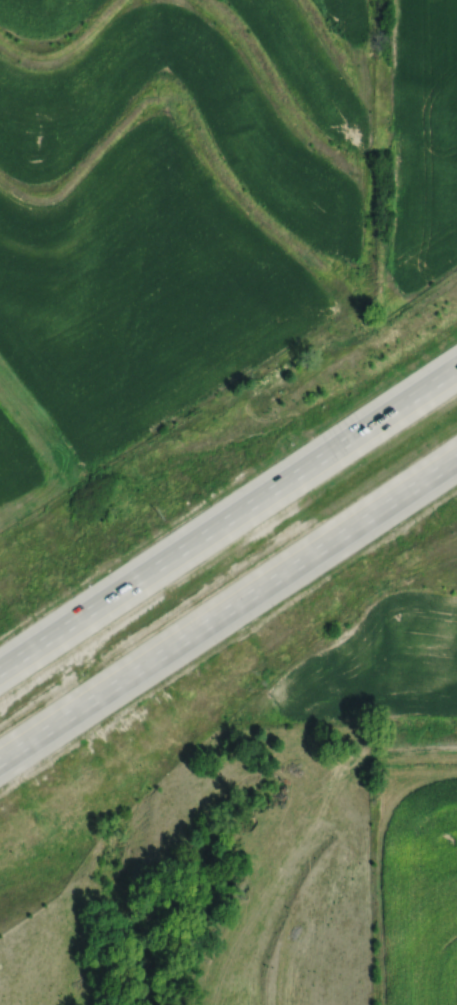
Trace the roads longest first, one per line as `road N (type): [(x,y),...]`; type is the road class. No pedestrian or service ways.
road 1 (motorway): [(456,367),(0,670)]
road 2 (motorway): [(0,759),(456,459)]

